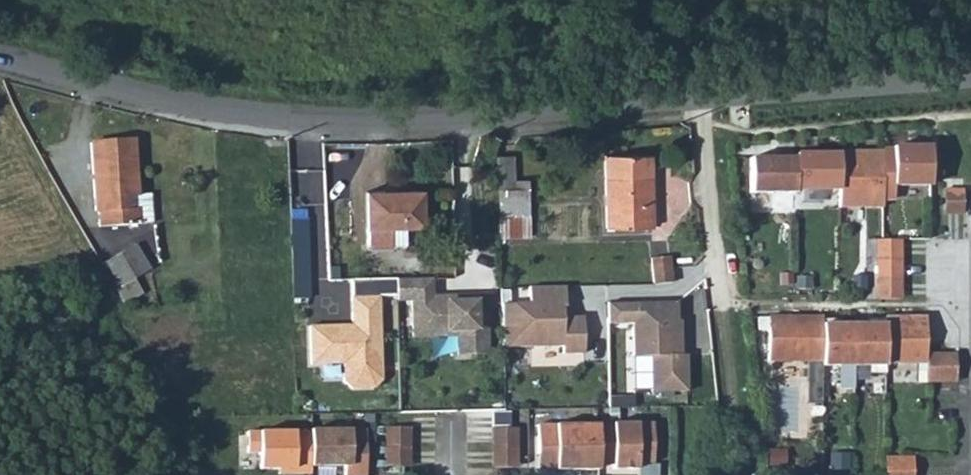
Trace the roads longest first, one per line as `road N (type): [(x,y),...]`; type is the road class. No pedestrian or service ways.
road 1 (unclassified): [(970,76),(349,123),(160,100),(0,59)]

